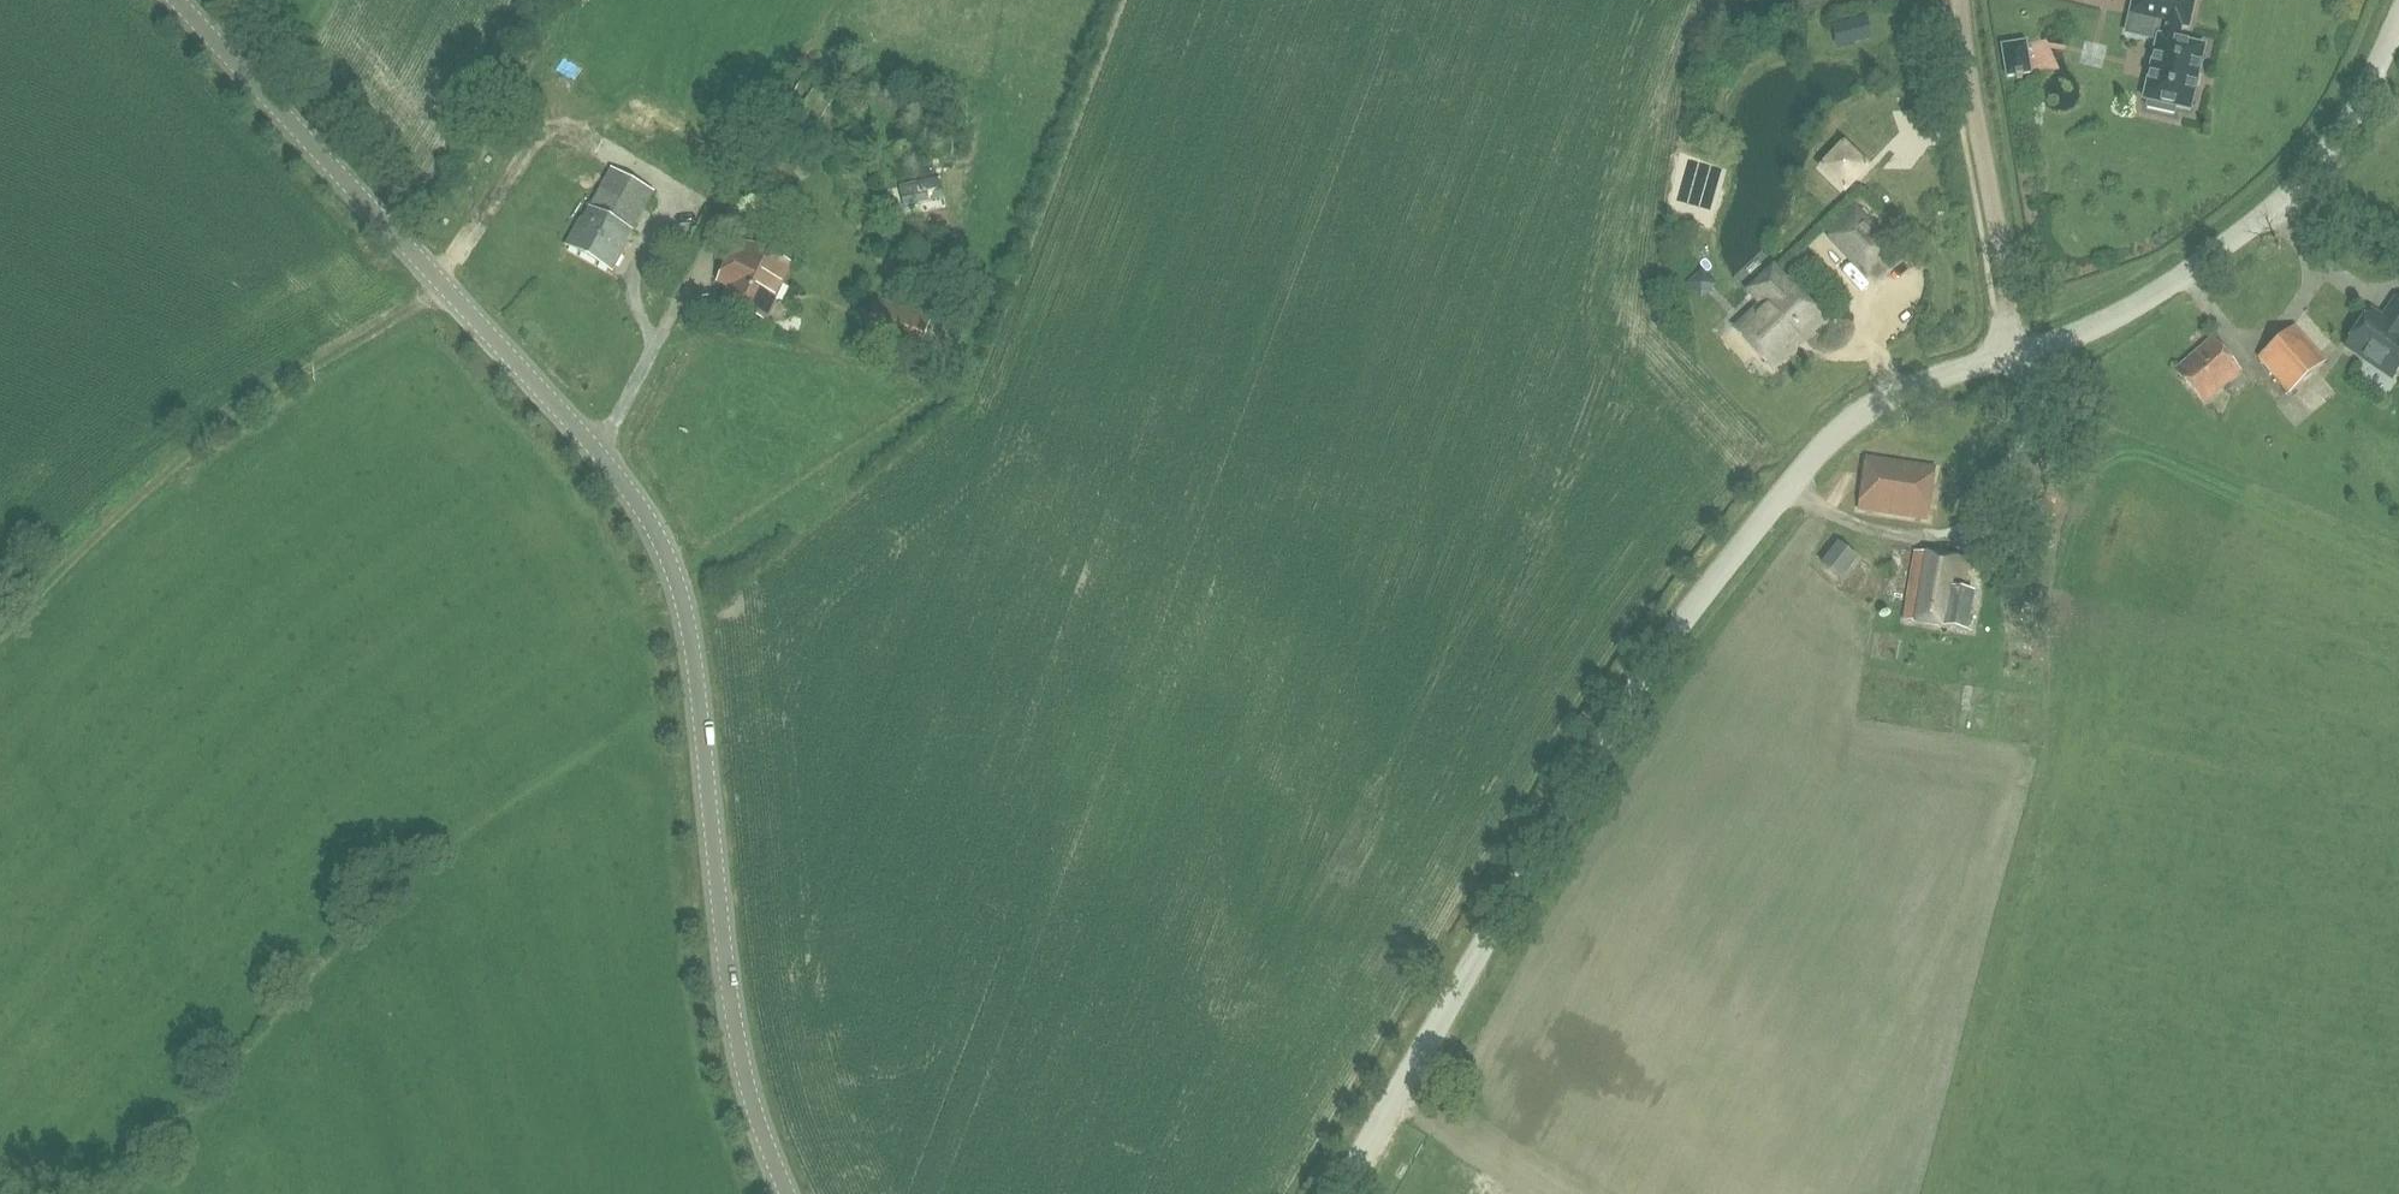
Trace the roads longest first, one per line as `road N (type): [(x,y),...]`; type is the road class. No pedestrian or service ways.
road 1 (unclassified): [(1334,1193),(1668,645),(1819,452),(1893,393),(2081,337),(2208,259),(2284,201),(2335,144),(2398,17)]
road 2 (unclassified): [(785,1193),(728,1010),(691,642),(641,513),(582,433),(177,0)]
road 3 (track): [(0,640),(148,486),(246,404),(448,289)]
road 4 (track): [(1960,0),(1974,116),(2023,353)]

